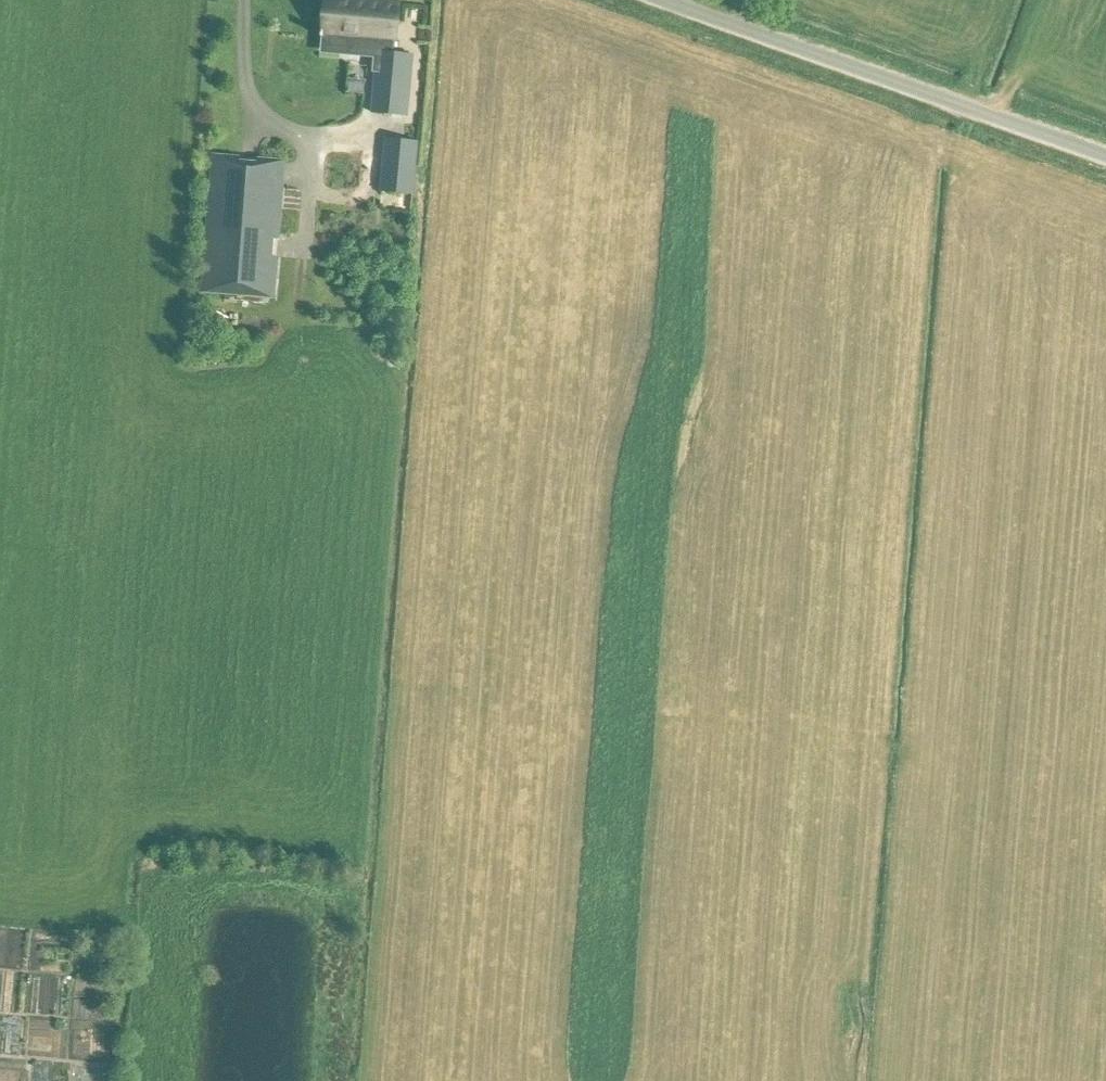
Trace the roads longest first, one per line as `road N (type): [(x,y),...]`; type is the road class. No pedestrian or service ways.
road 1 (unclassified): [(1105,157),(659,0)]

